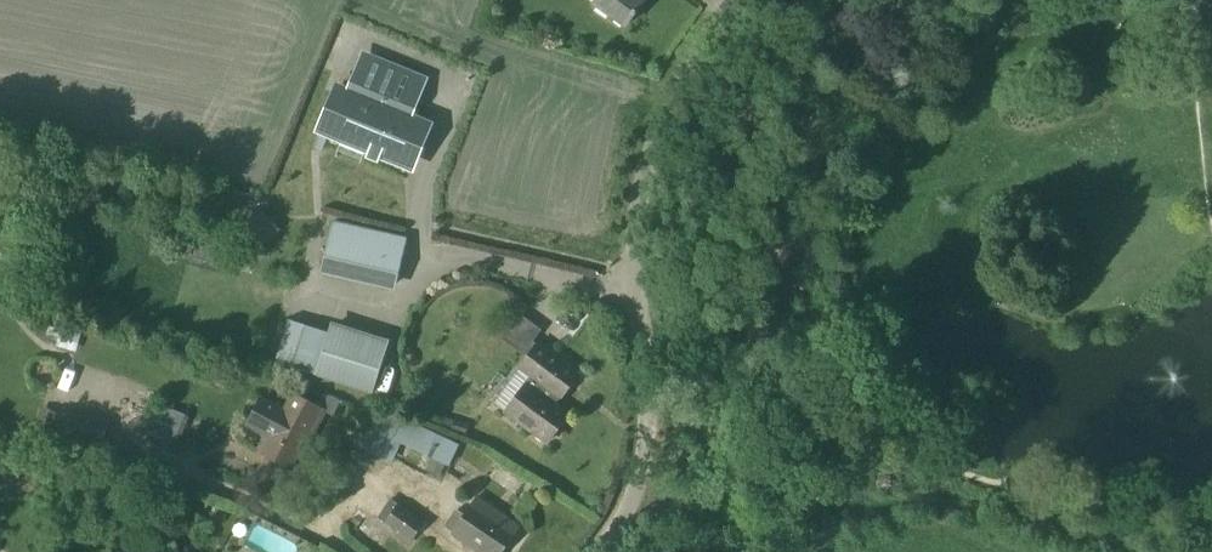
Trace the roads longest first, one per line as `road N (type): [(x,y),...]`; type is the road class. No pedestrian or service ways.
road 1 (unclassified): [(596,551),(642,473),(651,441),(656,203),(688,106),(758,0)]

